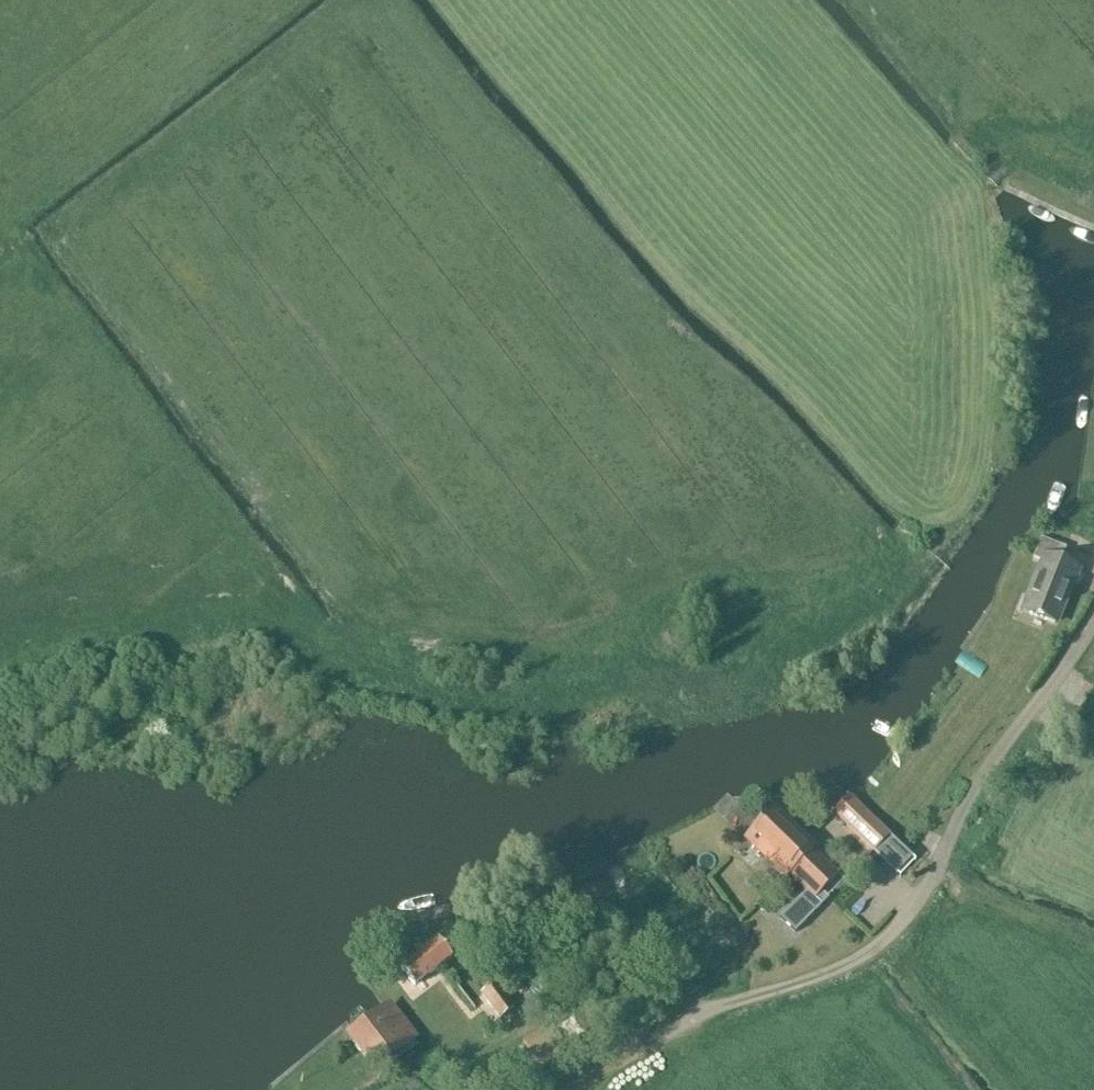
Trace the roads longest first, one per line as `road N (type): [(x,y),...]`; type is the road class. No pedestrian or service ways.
road 1 (unclassified): [(572,1089),(867,961),(911,917),(935,873),(938,829),(979,795),(1081,643),(1093,599)]

